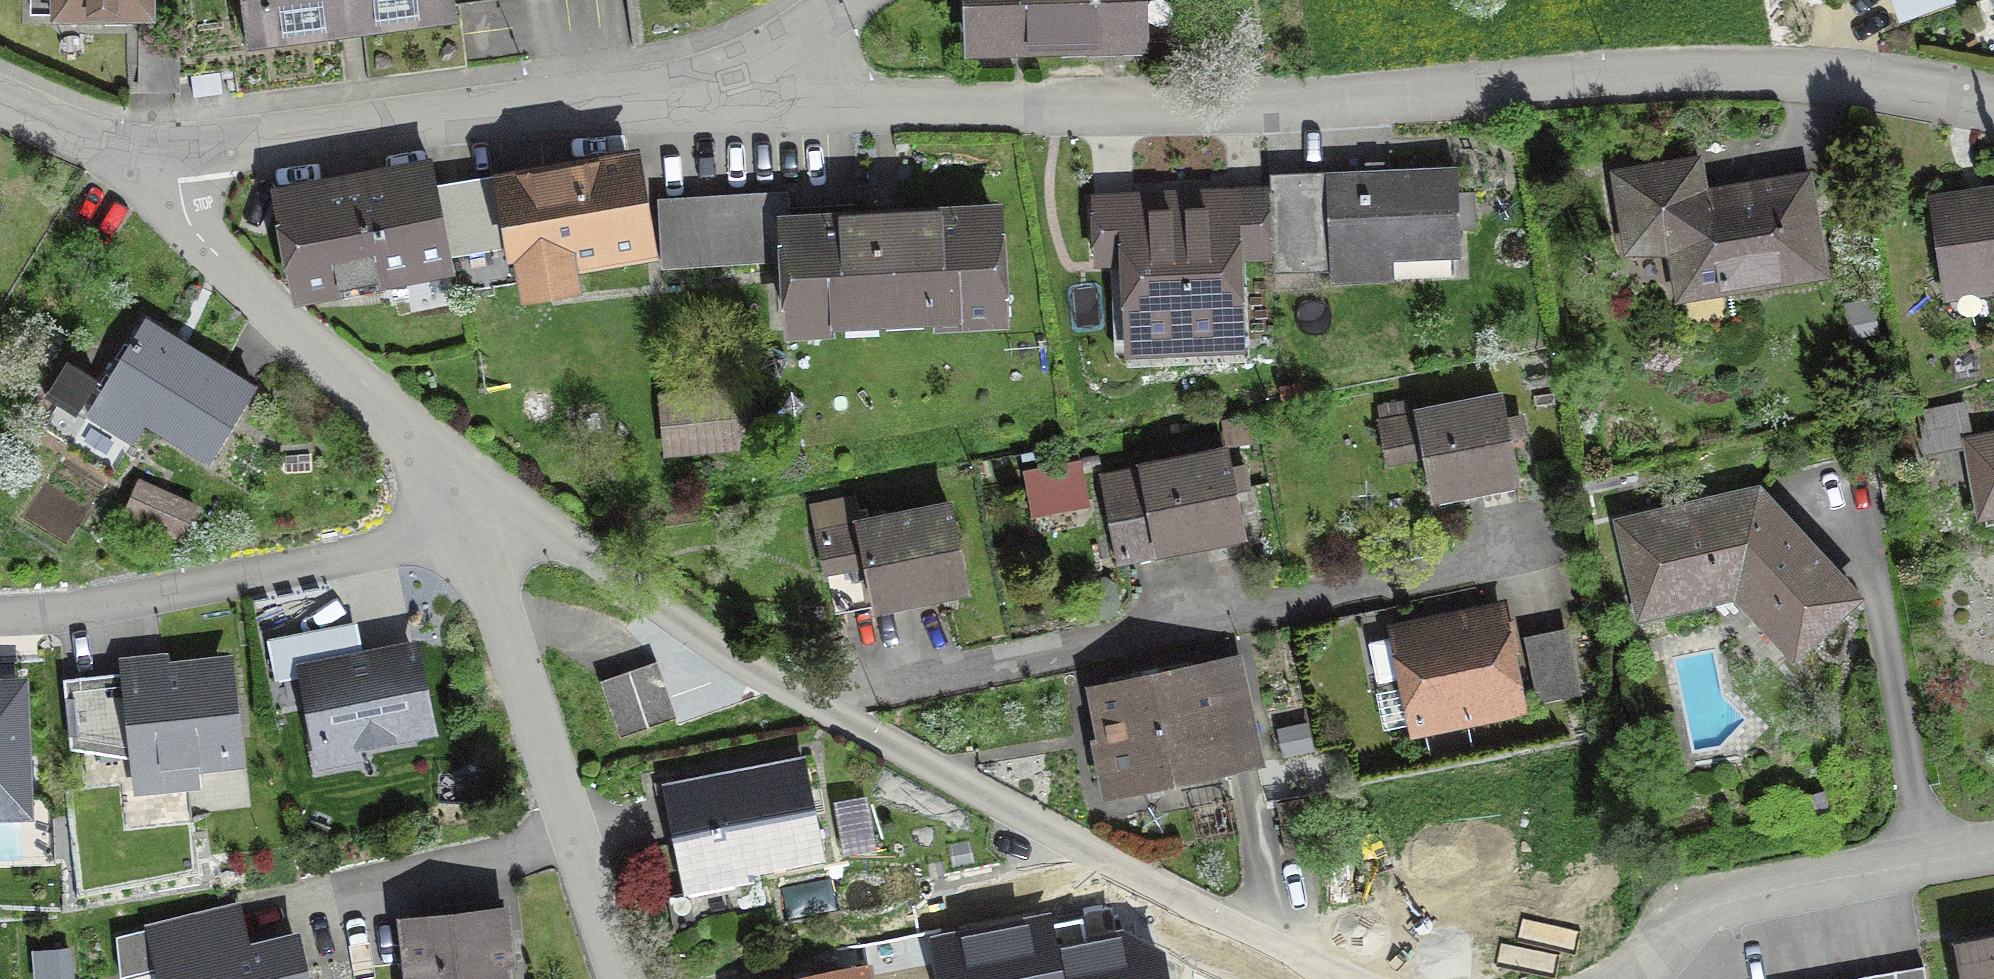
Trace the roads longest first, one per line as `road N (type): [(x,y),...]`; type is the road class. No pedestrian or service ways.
road 1 (residential): [(729,69),(871,105),(1263,109),(1730,69),(1889,83),(1993,105)]
road 2 (residential): [(463,516),(557,541),(812,704),(1342,978)]
road 3 (residential): [(729,69),(156,153)]
road 4 (residential): [(622,978),(463,516)]
road 5 (residential): [(463,516),(425,457),(210,252),(170,195),(156,153)]
road 6 (residential): [(463,516),(373,547),(164,589),(0,610)]
road 7 (residential): [(1993,846),(1727,900),(1683,928),(1629,978)]
road 8 (residential): [(156,153),(78,137),(0,103)]
road 9 (residential): [(834,0),(729,69)]

